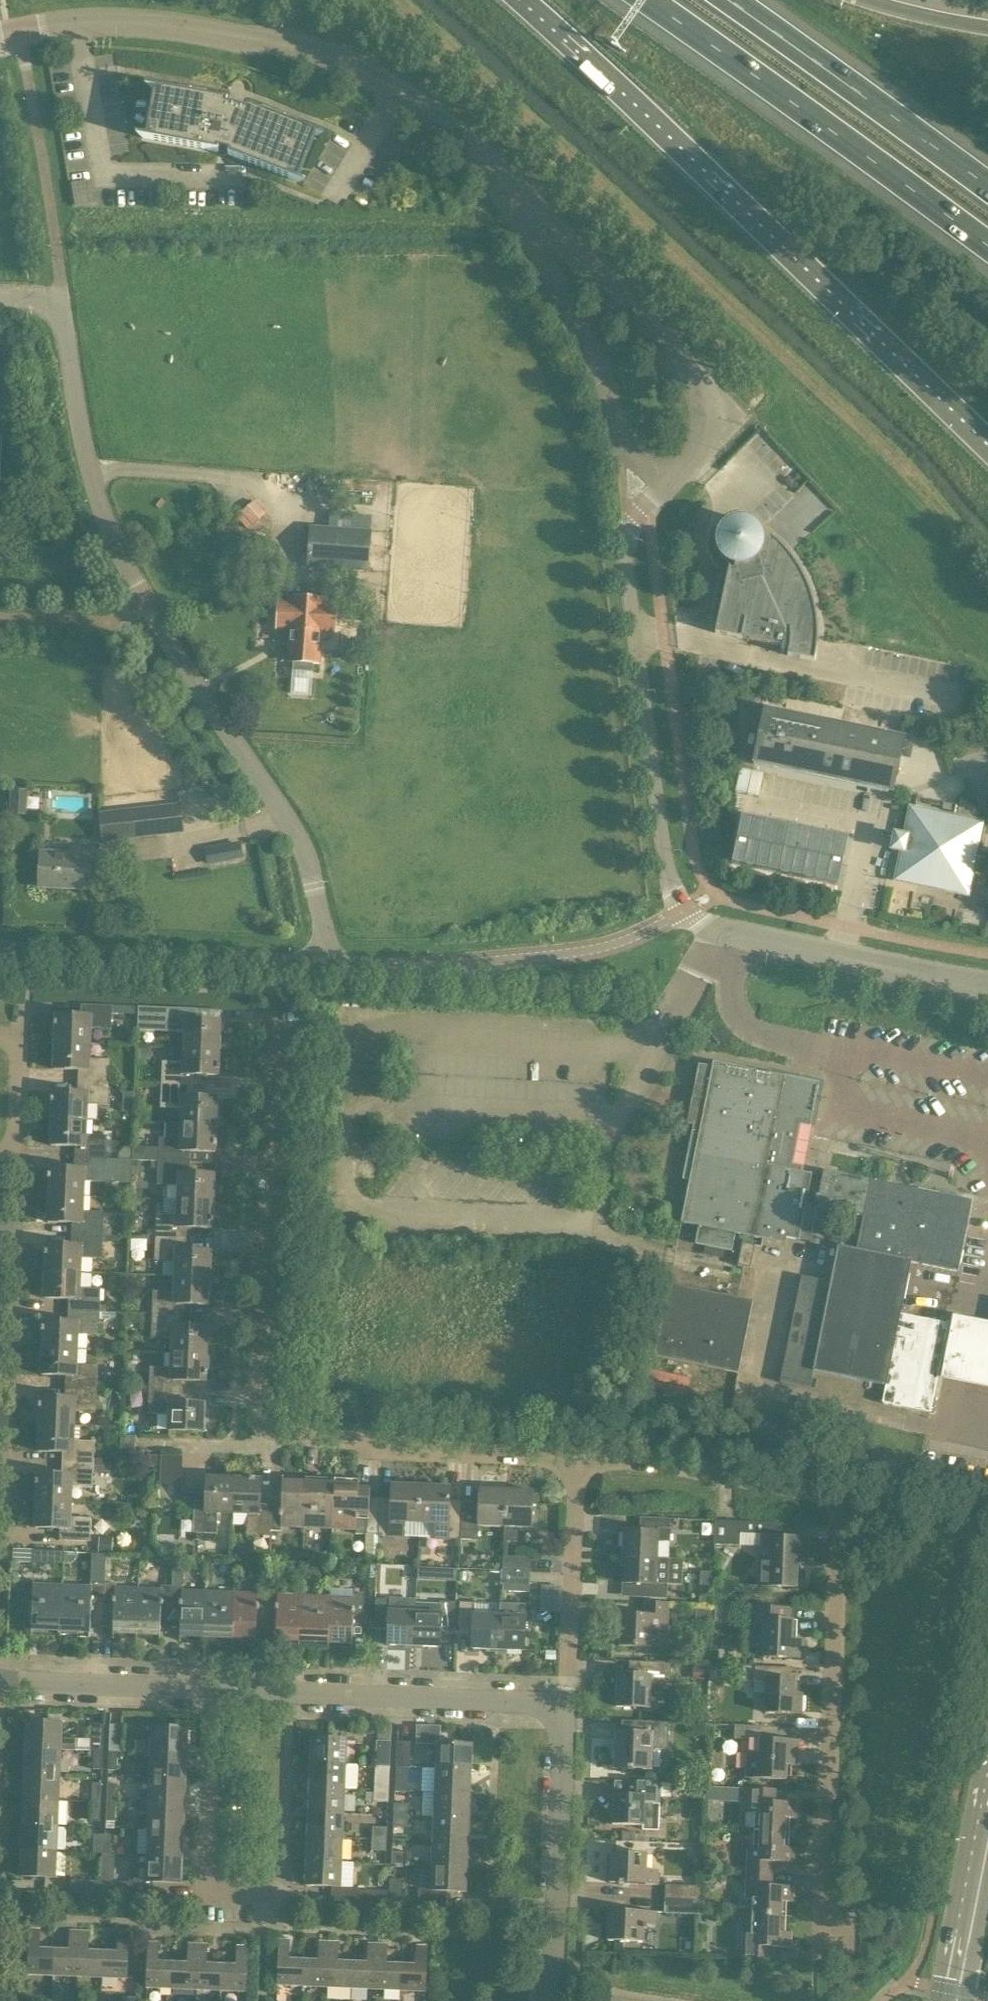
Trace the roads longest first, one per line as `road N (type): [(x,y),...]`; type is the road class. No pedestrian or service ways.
road 1 (unclassified): [(332,966),(290,823),(119,566),(88,484),(59,281)]
road 2 (residential): [(580,1463),(280,1439),(256,1416),(272,1023)]
road 3 (residential): [(821,1953),(834,1537),(828,1510),(787,1483),(580,1463)]
road 4 (motorway): [(517,0),(987,444)]
road 5 (unclassified): [(548,230),(420,96),(322,47),(158,21),(79,20),(0,33)]
road 6 (unclassified): [(683,915),(667,875),(628,548),(636,514),(664,482)]
road 7 (motorway): [(646,0),(987,247)]
road 8 (unclassified): [(683,915),(591,949),(422,967),(332,966)]
road 9 (residential): [(568,1703),(222,1692)]
road 10 (unclassified): [(664,482),(713,423),(700,380),(578,244),(548,230)]
road 11 (unclassified): [(0,947),(332,966)]
road 12 (motorway): [(987,190),(724,0)]
road 13 (unclassified): [(987,985),(683,915)]
road 14 (residential): [(550,1998),(568,1703)]
road 15 (unclassified): [(664,482),(633,459),(556,273),(548,230)]
road 16 (residential): [(266,1894),(225,1891),(215,1880),(222,1692)]
road 17 (residential): [(568,1703),(580,1463)]
road 18 (residential): [(222,1692),(0,1680)]
road 19 (primary): [(945,2000),(987,1802)]
road 20 (residential): [(20,1033),(16,1130),(0,1148)]
road 21 (motorway): [(987,30),(870,0)]

